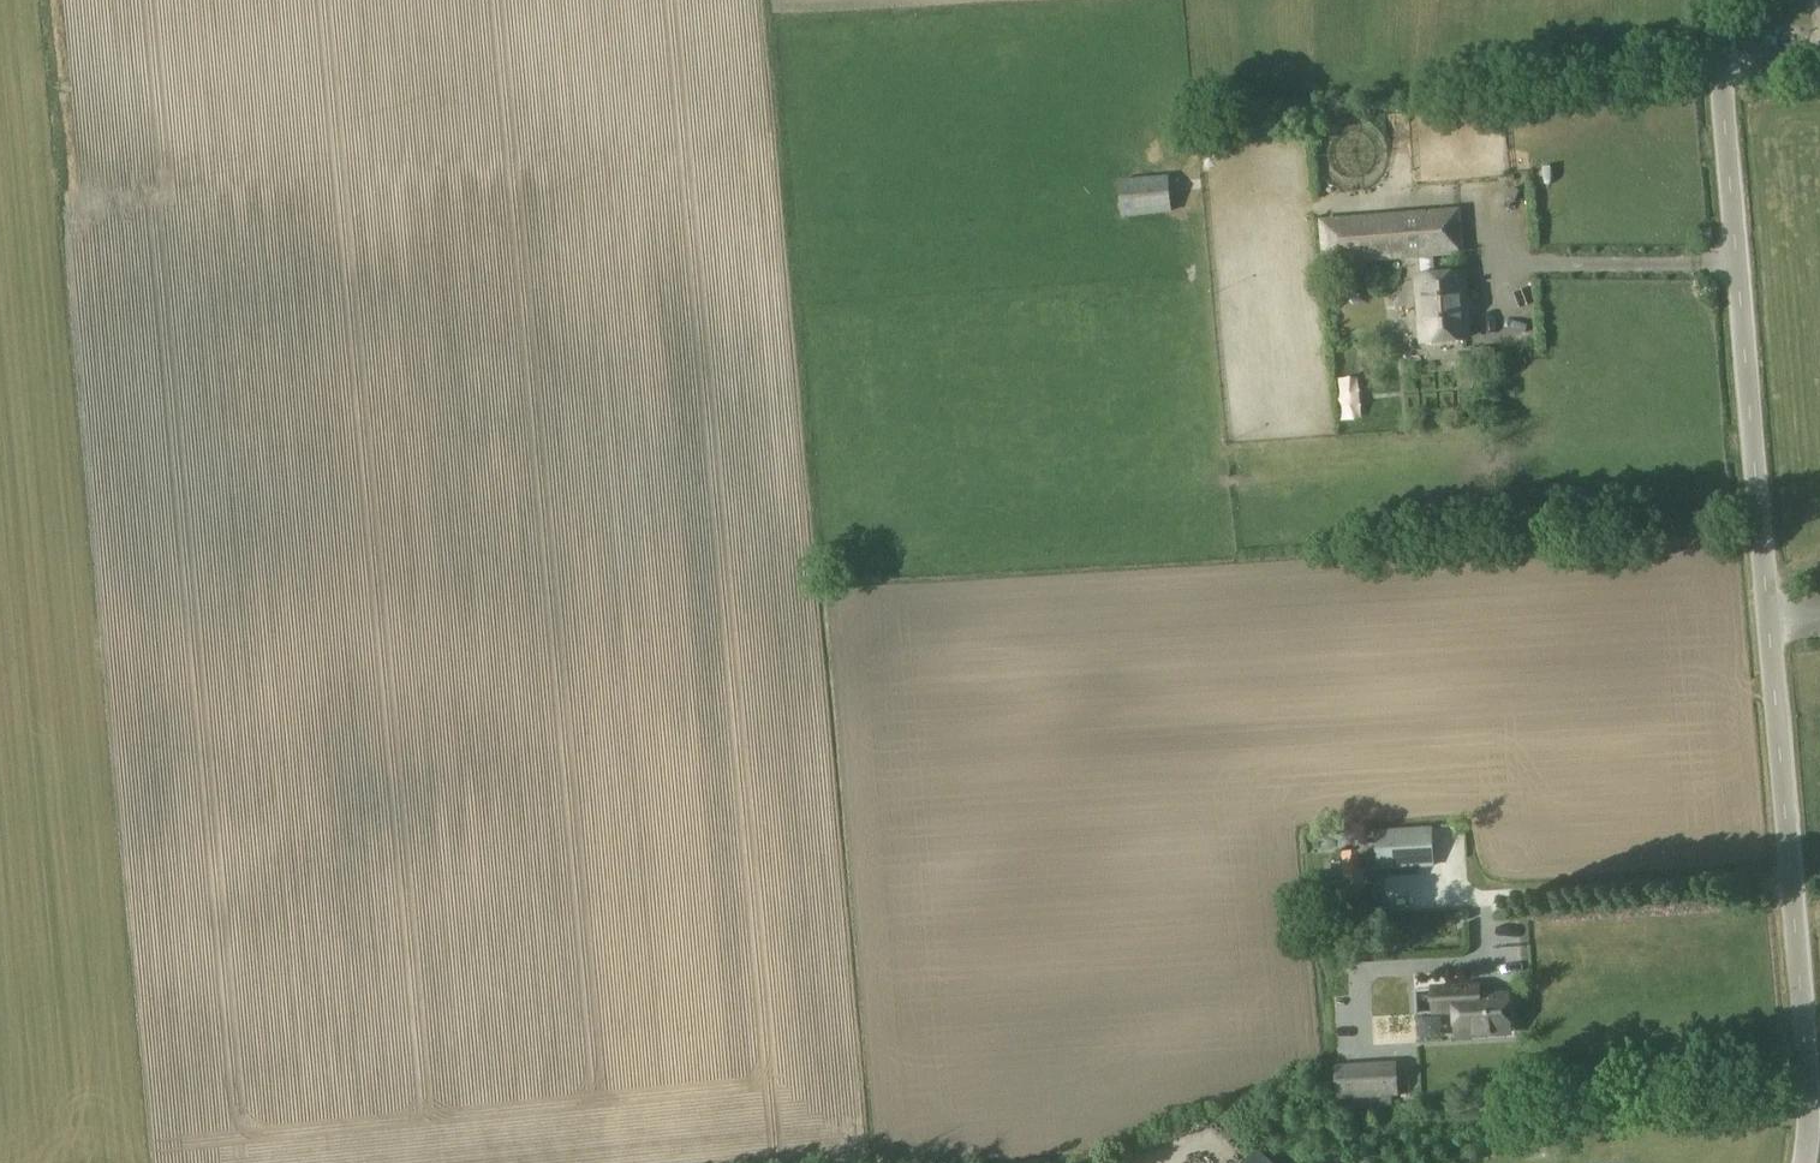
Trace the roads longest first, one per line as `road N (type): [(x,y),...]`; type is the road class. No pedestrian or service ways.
road 1 (unclassified): [(1806,1162),(1815,1098),(1718,0)]

